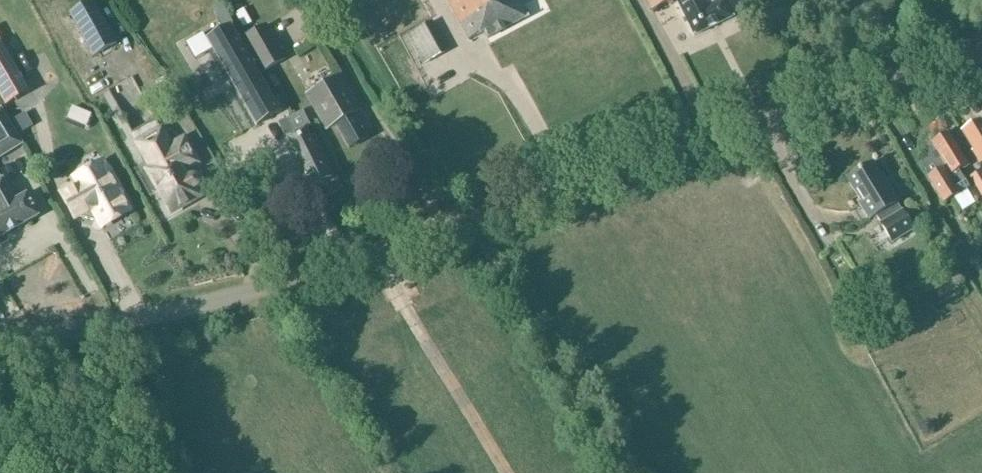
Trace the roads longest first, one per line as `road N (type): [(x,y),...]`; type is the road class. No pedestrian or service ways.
road 1 (track): [(479,238),(475,253),(491,258),(622,472)]

